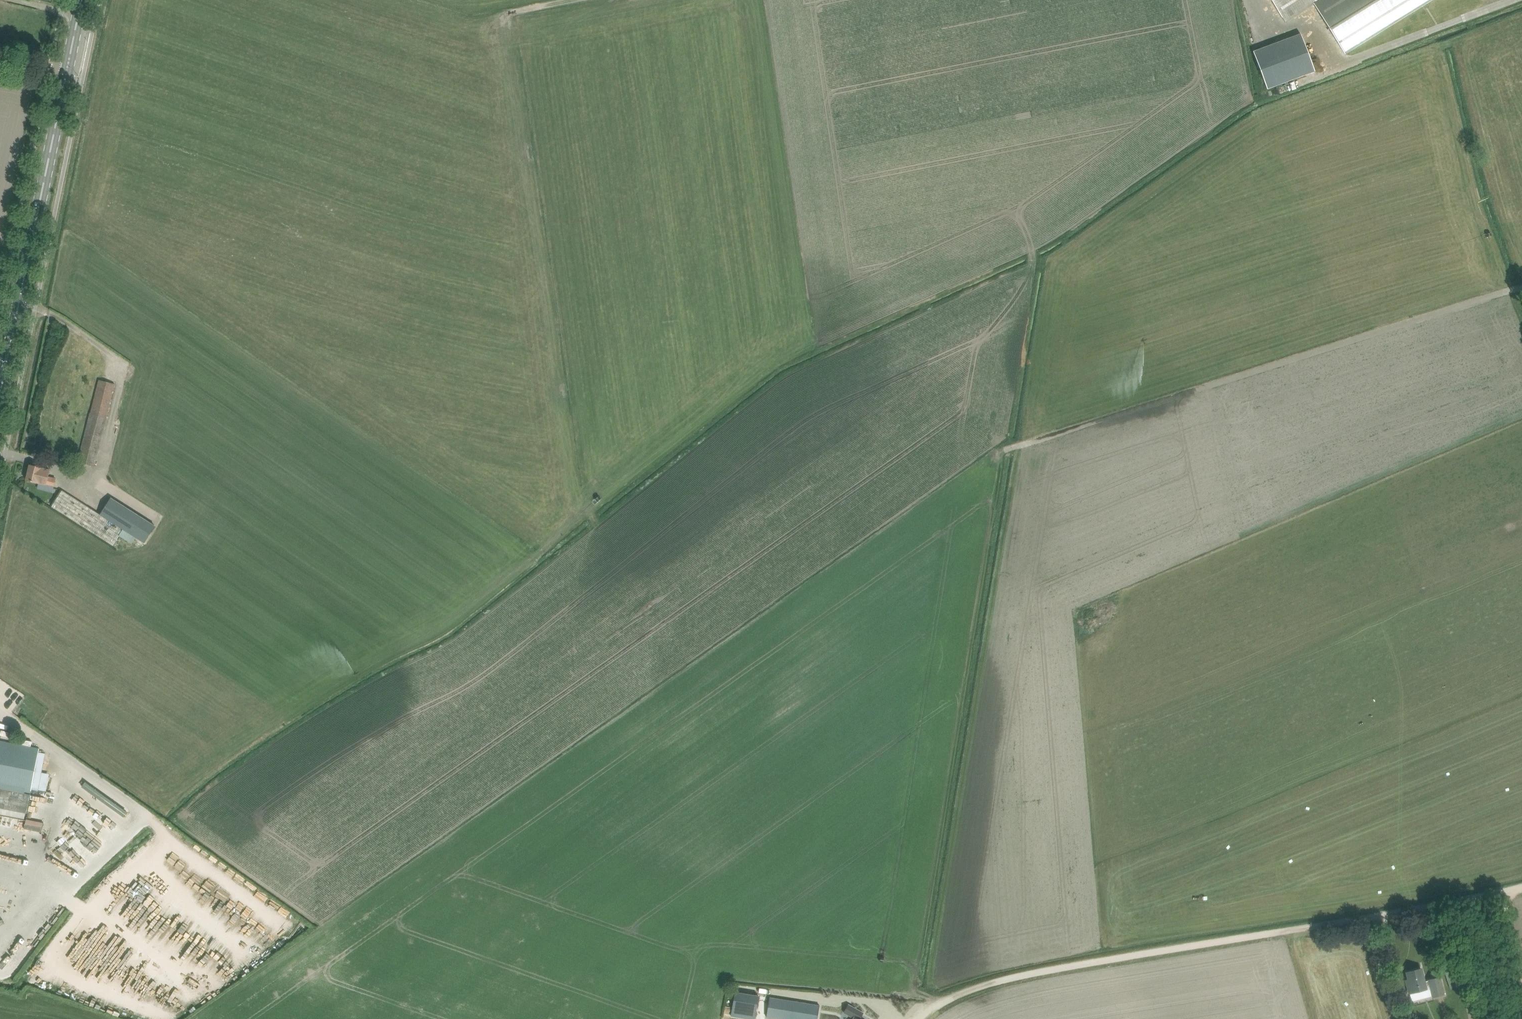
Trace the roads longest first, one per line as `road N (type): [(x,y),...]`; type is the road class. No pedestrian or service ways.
road 1 (track): [(920,1018),(951,997),(1025,974),(1521,887)]
road 2 (primary): [(0,394),(66,73)]

